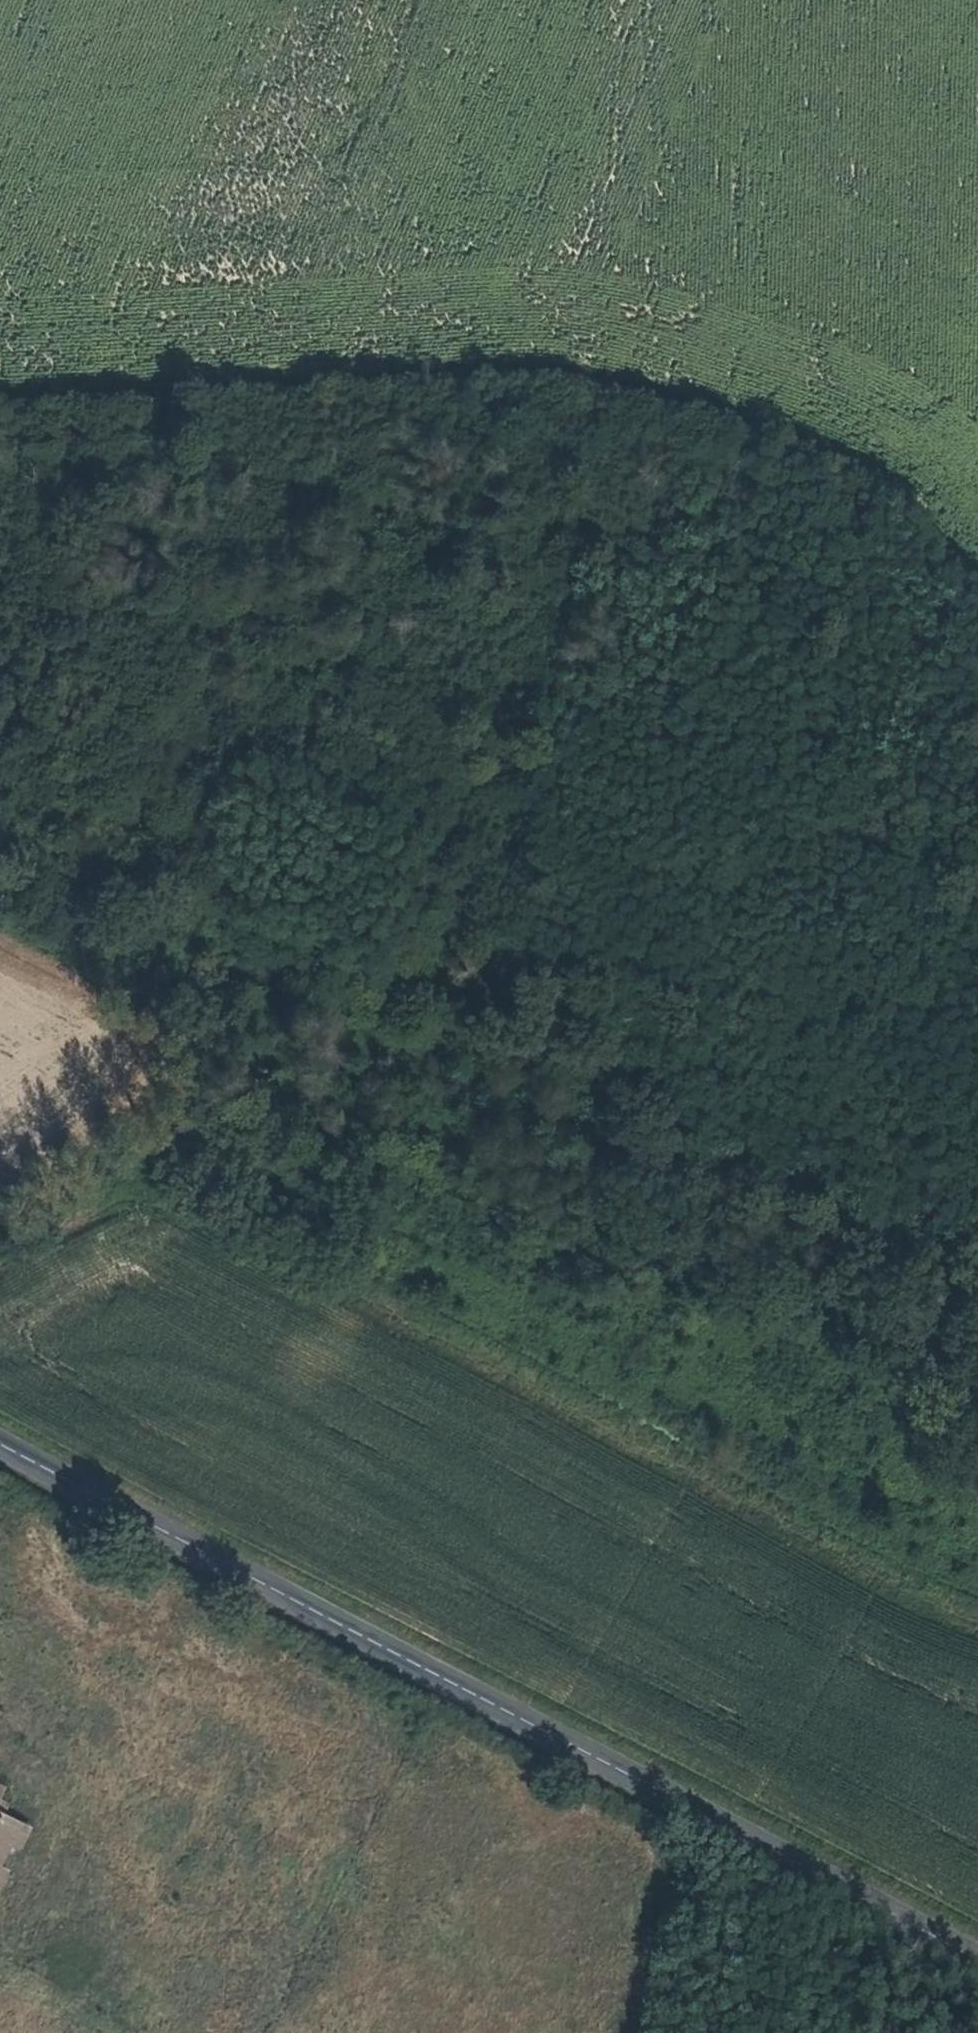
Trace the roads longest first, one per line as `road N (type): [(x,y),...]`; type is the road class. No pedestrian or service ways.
road 1 (tertiary): [(977,1961),(0,1443)]

